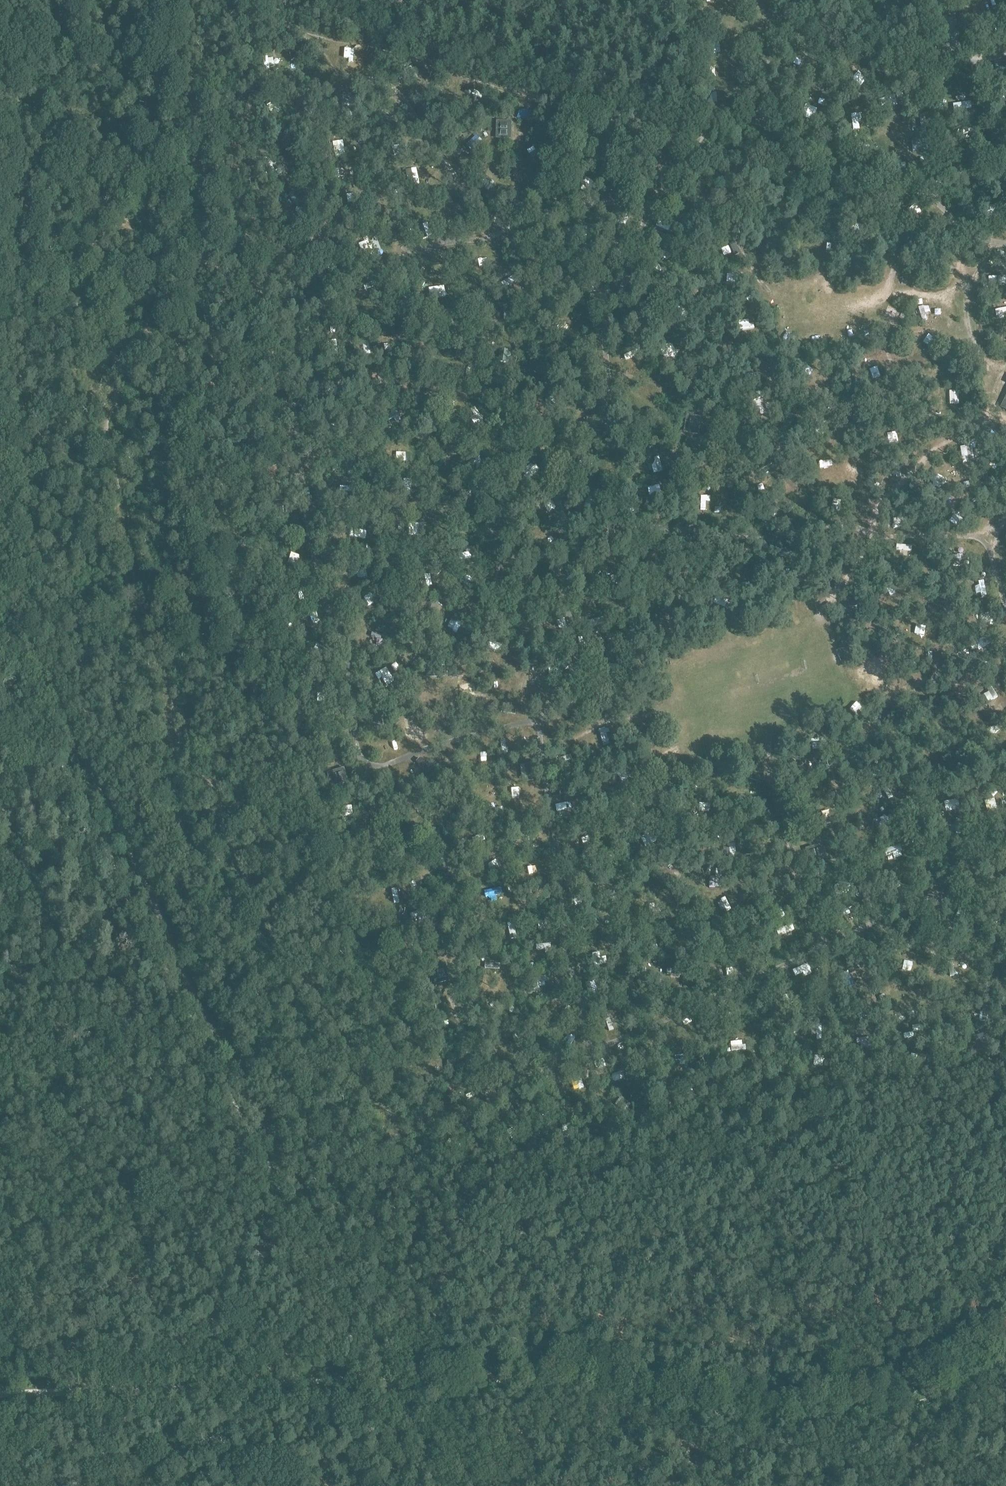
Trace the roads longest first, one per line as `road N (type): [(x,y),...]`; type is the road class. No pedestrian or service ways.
road 1 (track): [(1005,1331),(907,1388),(872,1397),(734,1392),(559,1359),(305,1386),(0,1396)]
road 2 (track): [(956,218),(966,323),(996,403),(932,449),(884,500),(868,531)]

